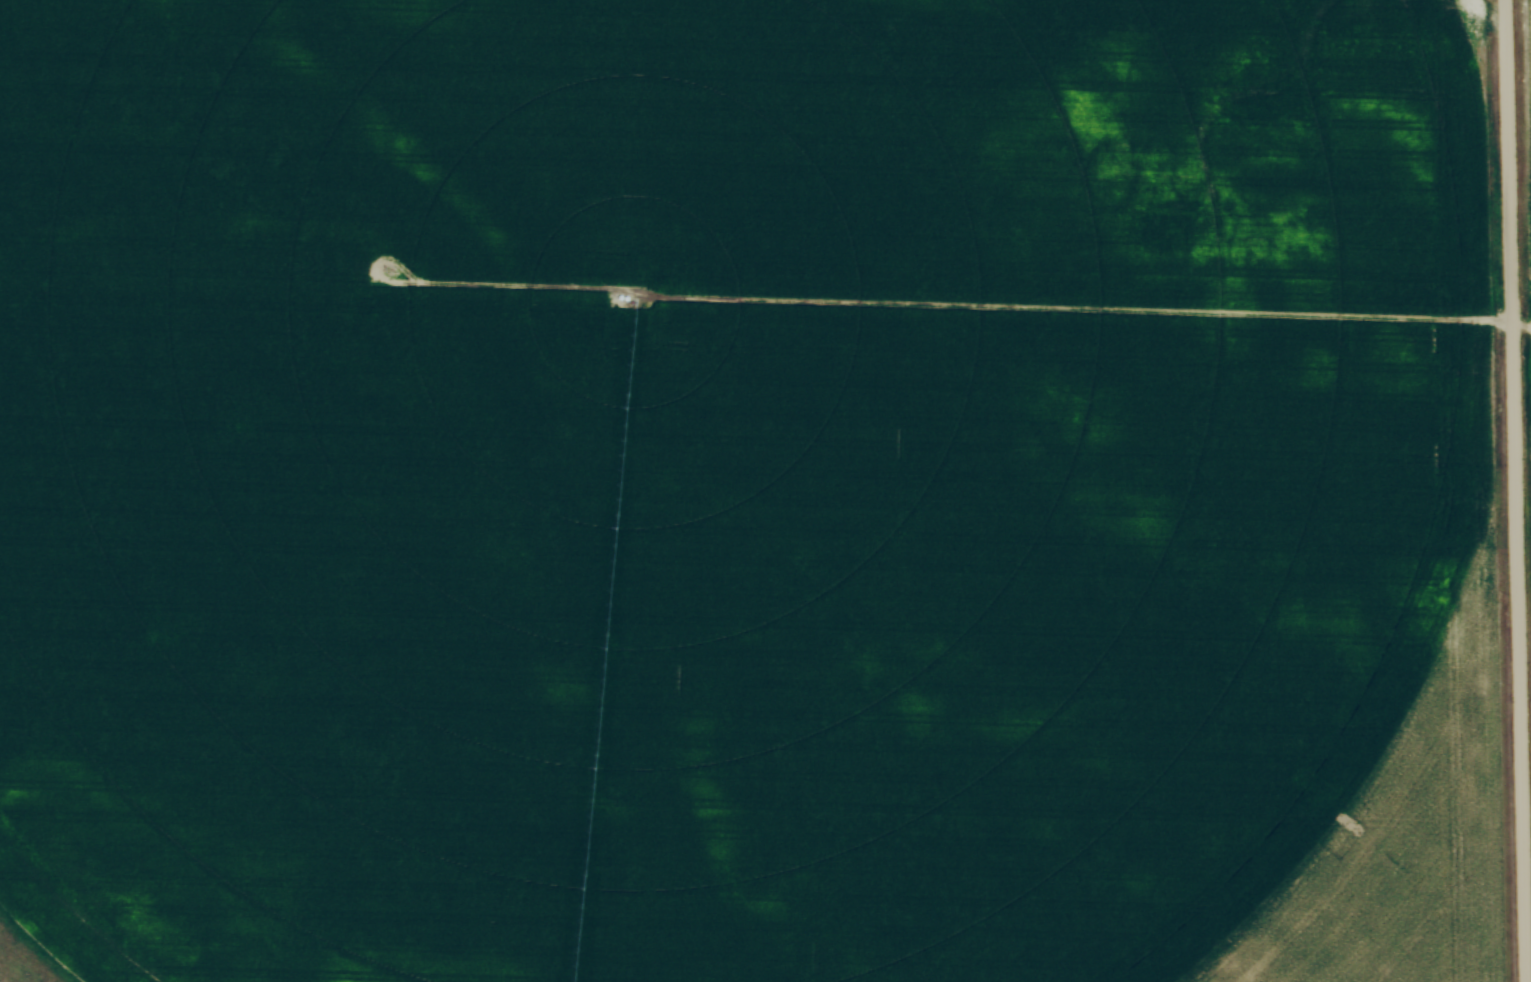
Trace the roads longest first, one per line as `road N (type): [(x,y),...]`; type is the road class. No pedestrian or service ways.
road 1 (tertiary): [(1505,0),(1524,981)]

